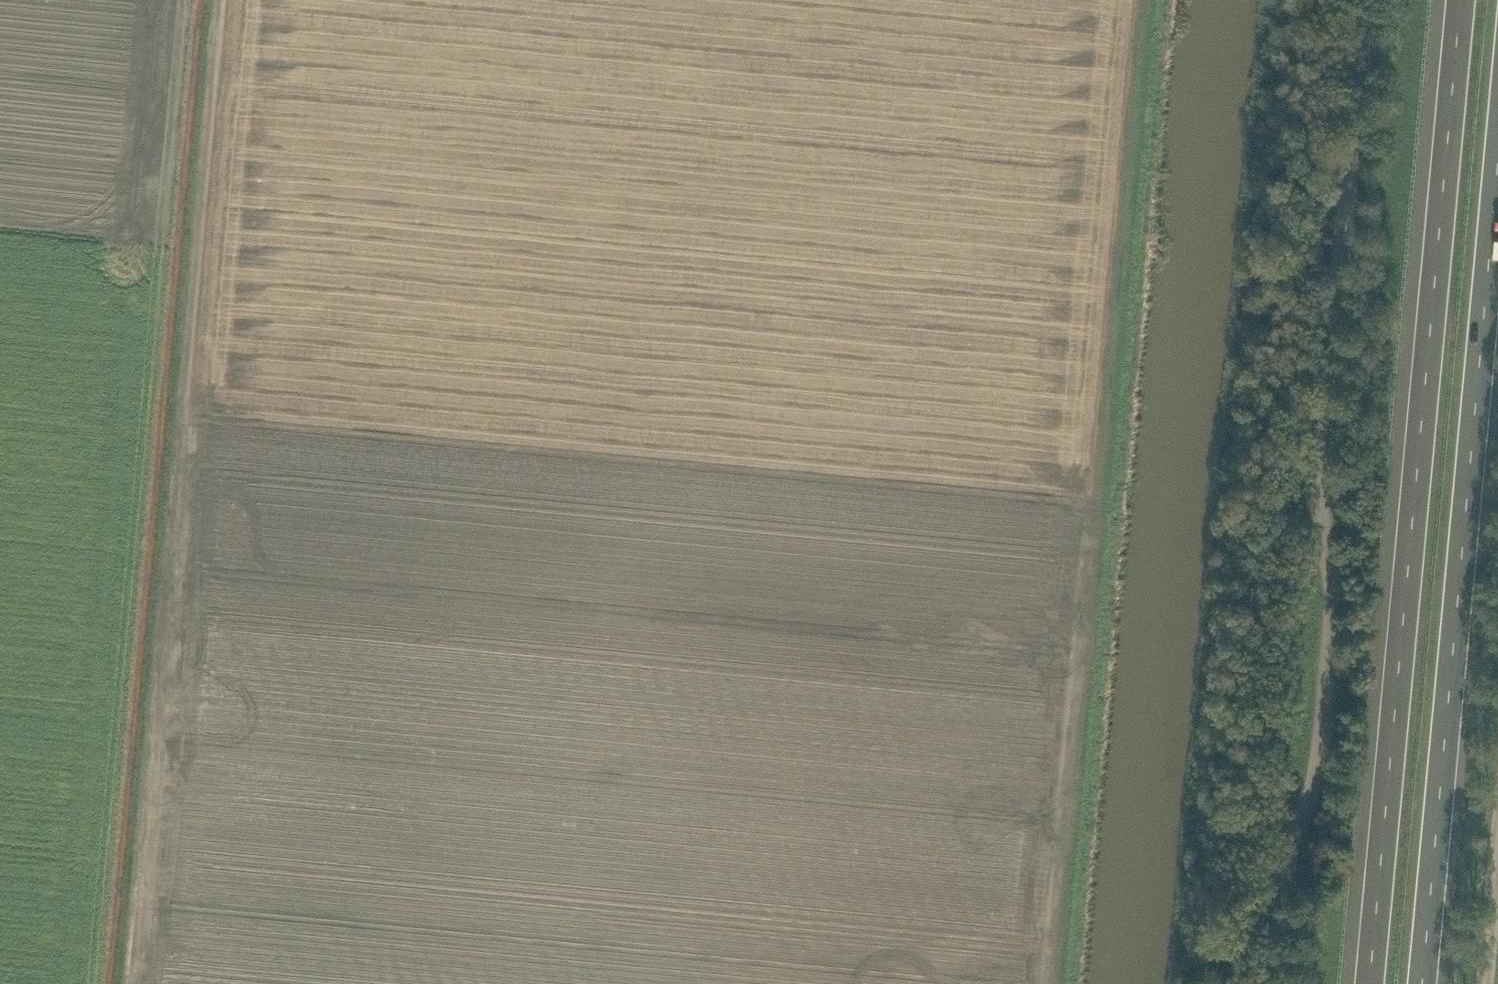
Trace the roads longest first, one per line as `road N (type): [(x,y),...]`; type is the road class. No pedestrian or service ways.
road 1 (unclassified): [(1270,983),(1282,865),(1320,784),(1332,582),(1322,508),(1360,0)]
road 2 (motorway): [(1461,0),(1368,983)]
road 3 (motorway): [(1422,983),(1497,157)]
road 4 (unclassified): [(1487,983),(1497,859)]

